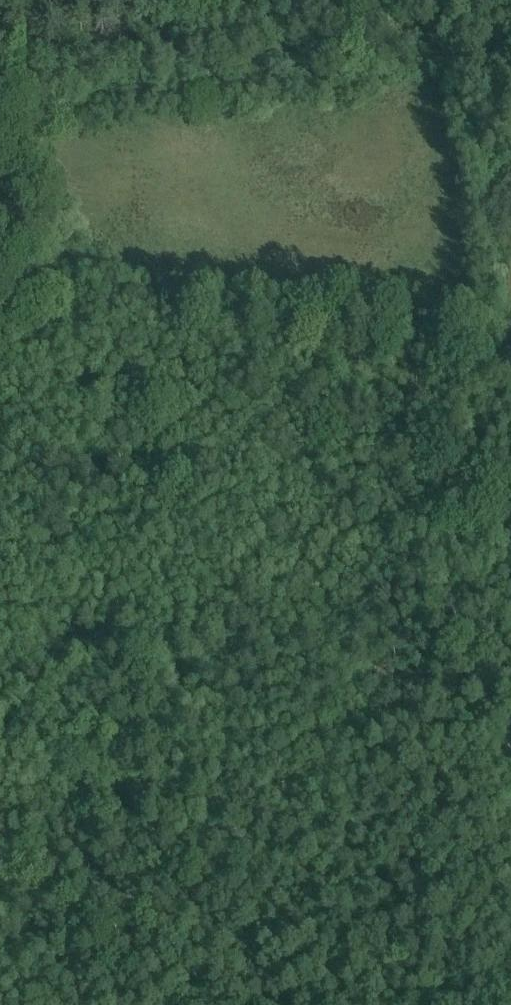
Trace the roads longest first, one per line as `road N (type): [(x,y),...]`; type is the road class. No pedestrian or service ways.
road 1 (track): [(67,1004),(510,990)]
road 2 (track): [(177,606),(196,1001)]
road 3 (track): [(472,314),(510,703)]
road 4 (track): [(23,536),(28,271)]

